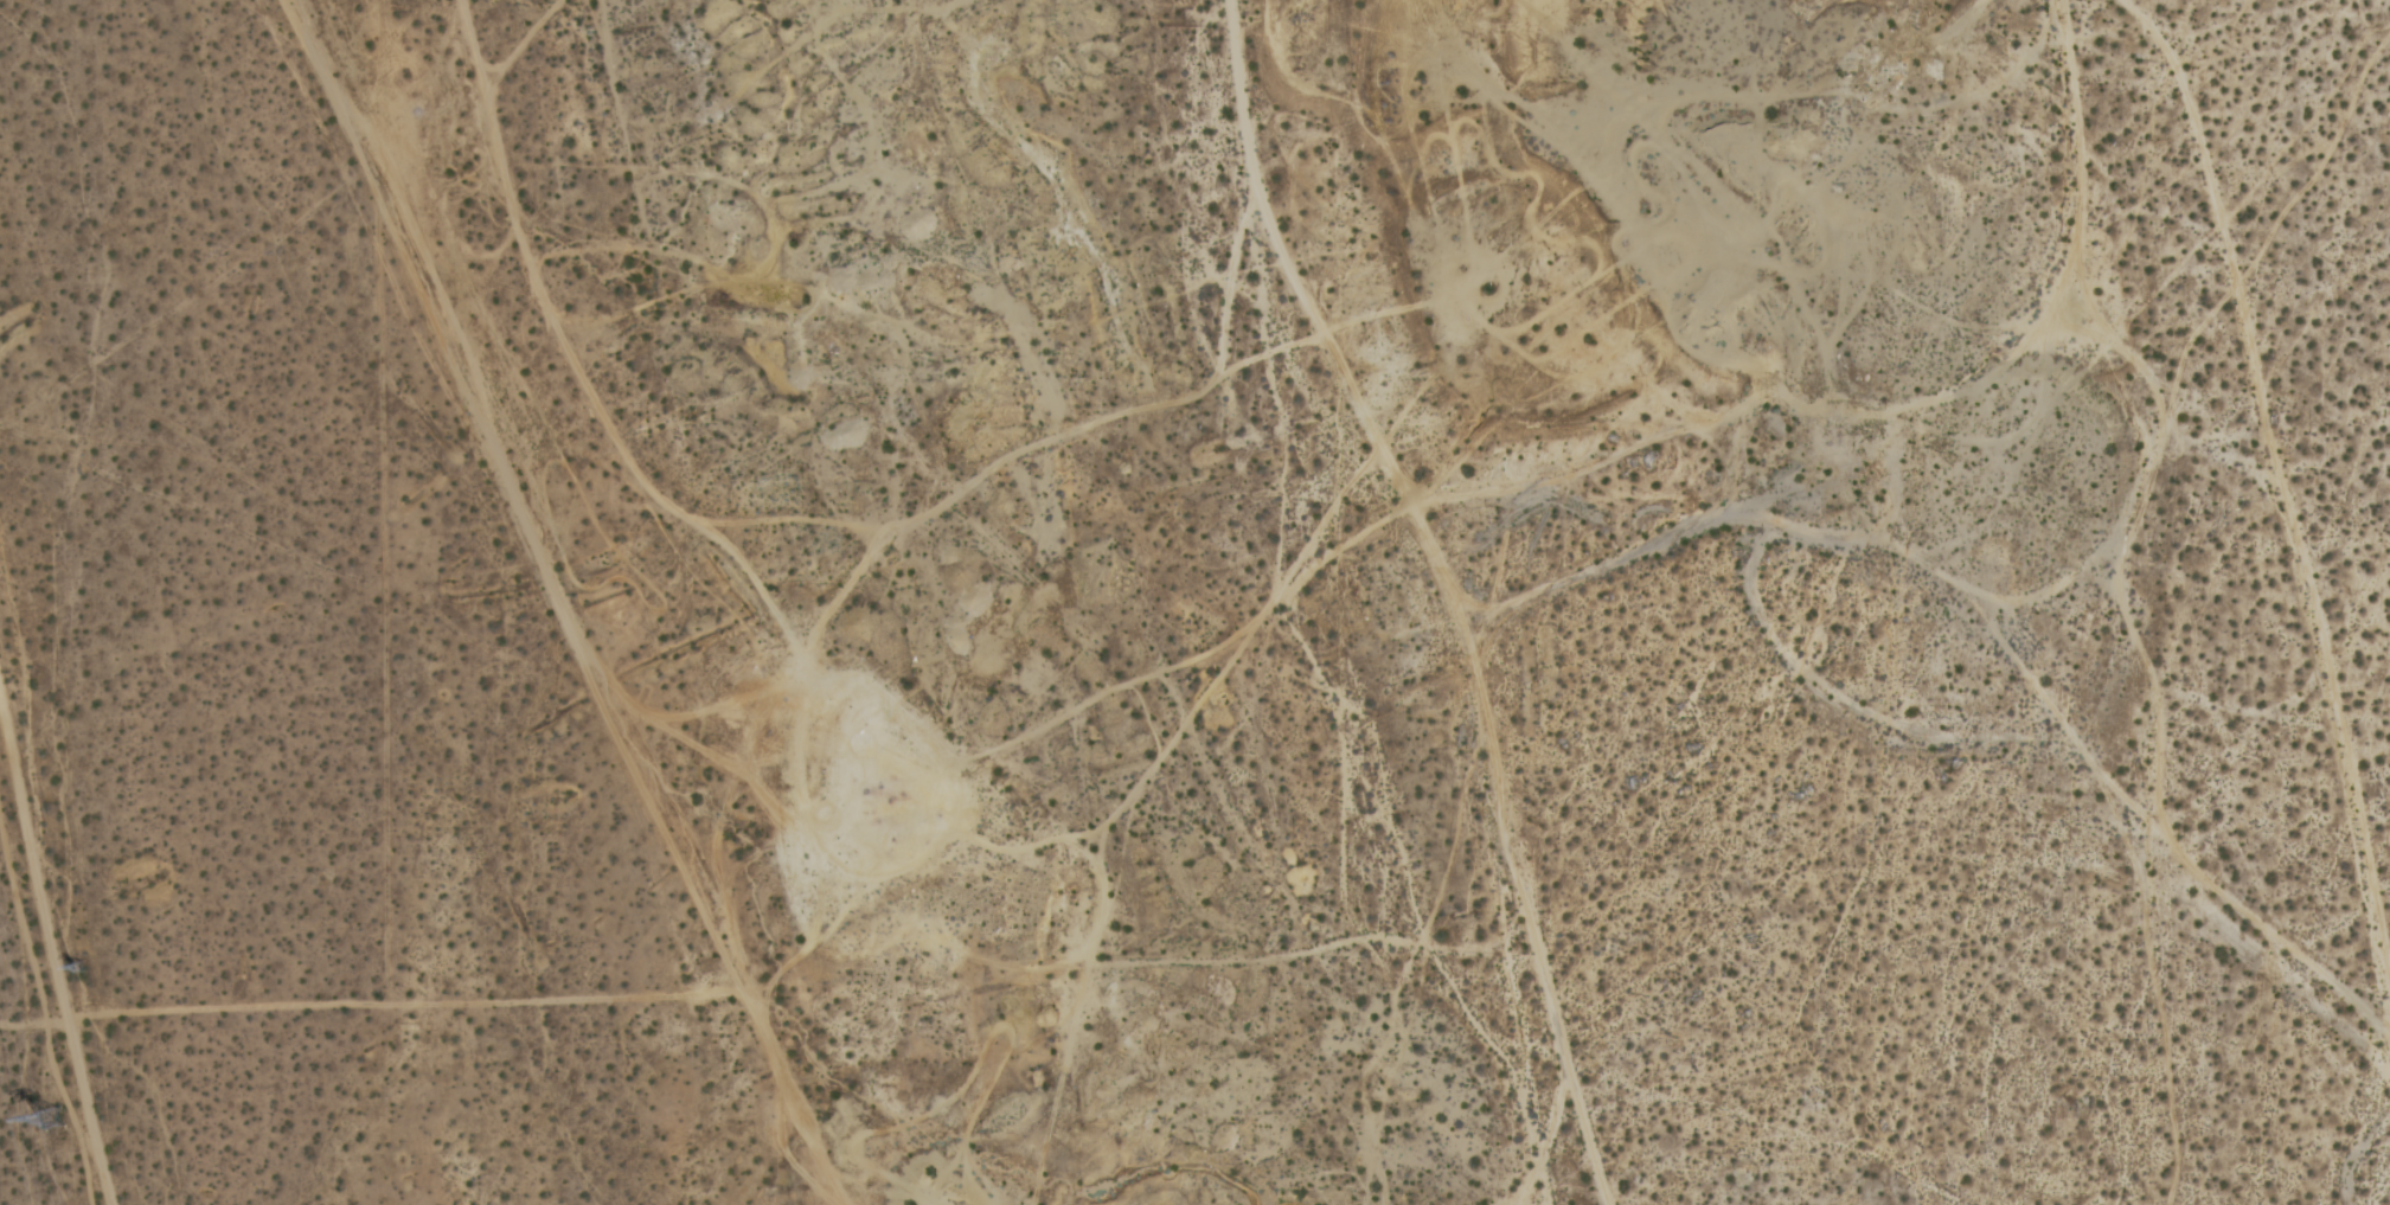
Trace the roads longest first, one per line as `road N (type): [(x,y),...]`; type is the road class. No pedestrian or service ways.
road 1 (track): [(1610,1204),(1543,975),(1465,626),(1261,204),(1230,0)]

